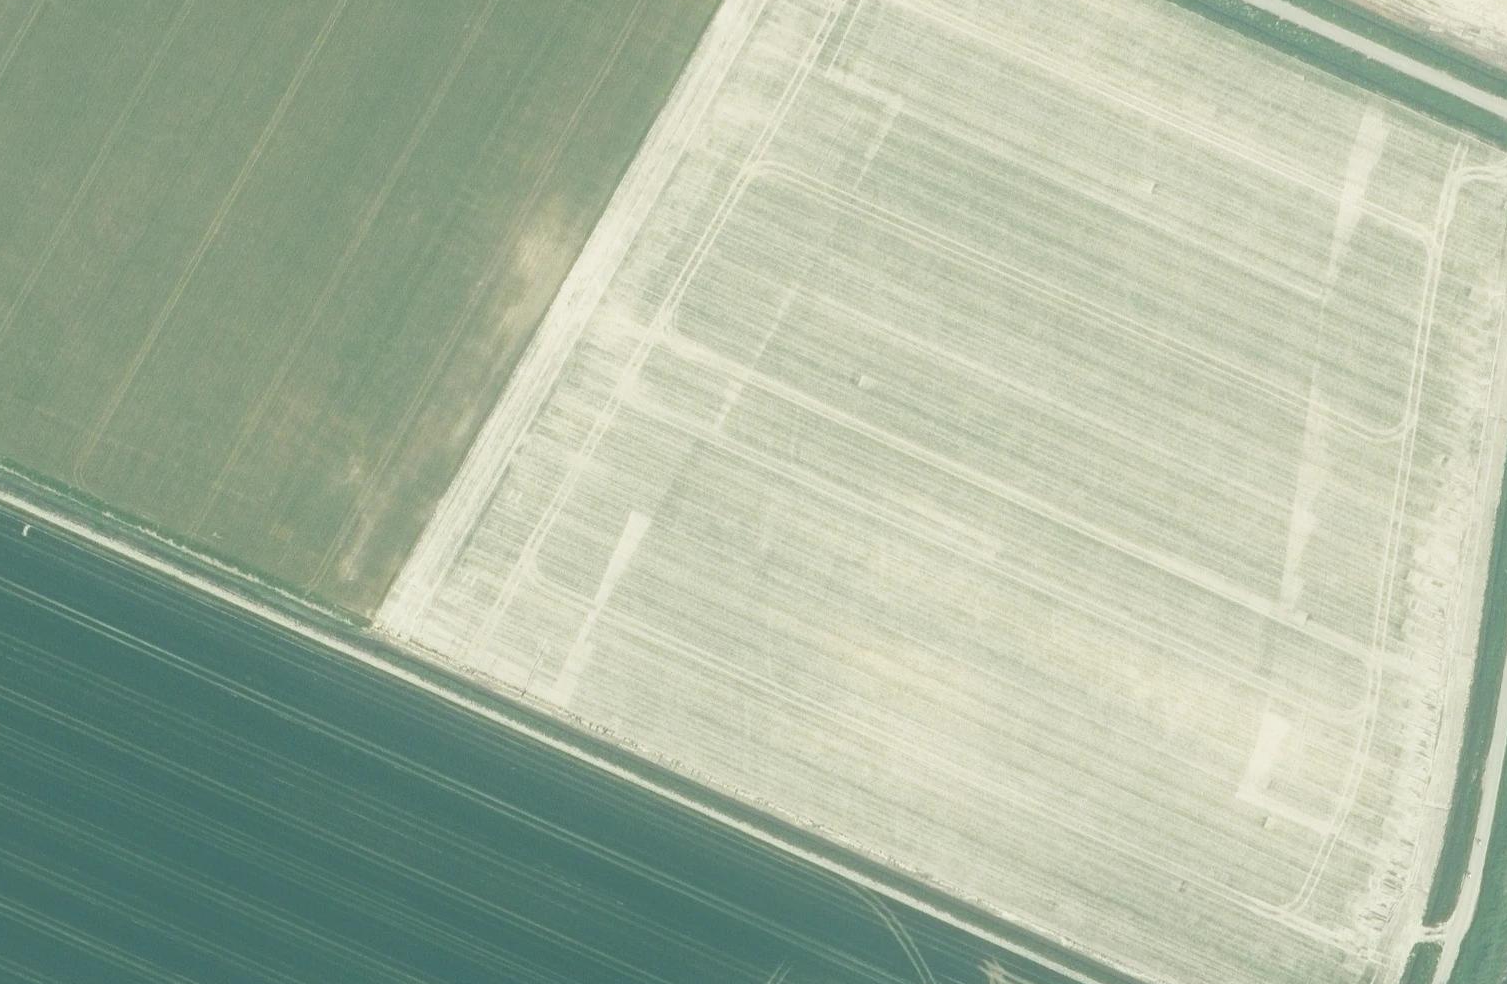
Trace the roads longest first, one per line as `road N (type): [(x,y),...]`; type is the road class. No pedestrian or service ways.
road 1 (unclassified): [(1438,983),(1506,686)]
road 2 (unclassified): [(1506,110),(1259,0)]

